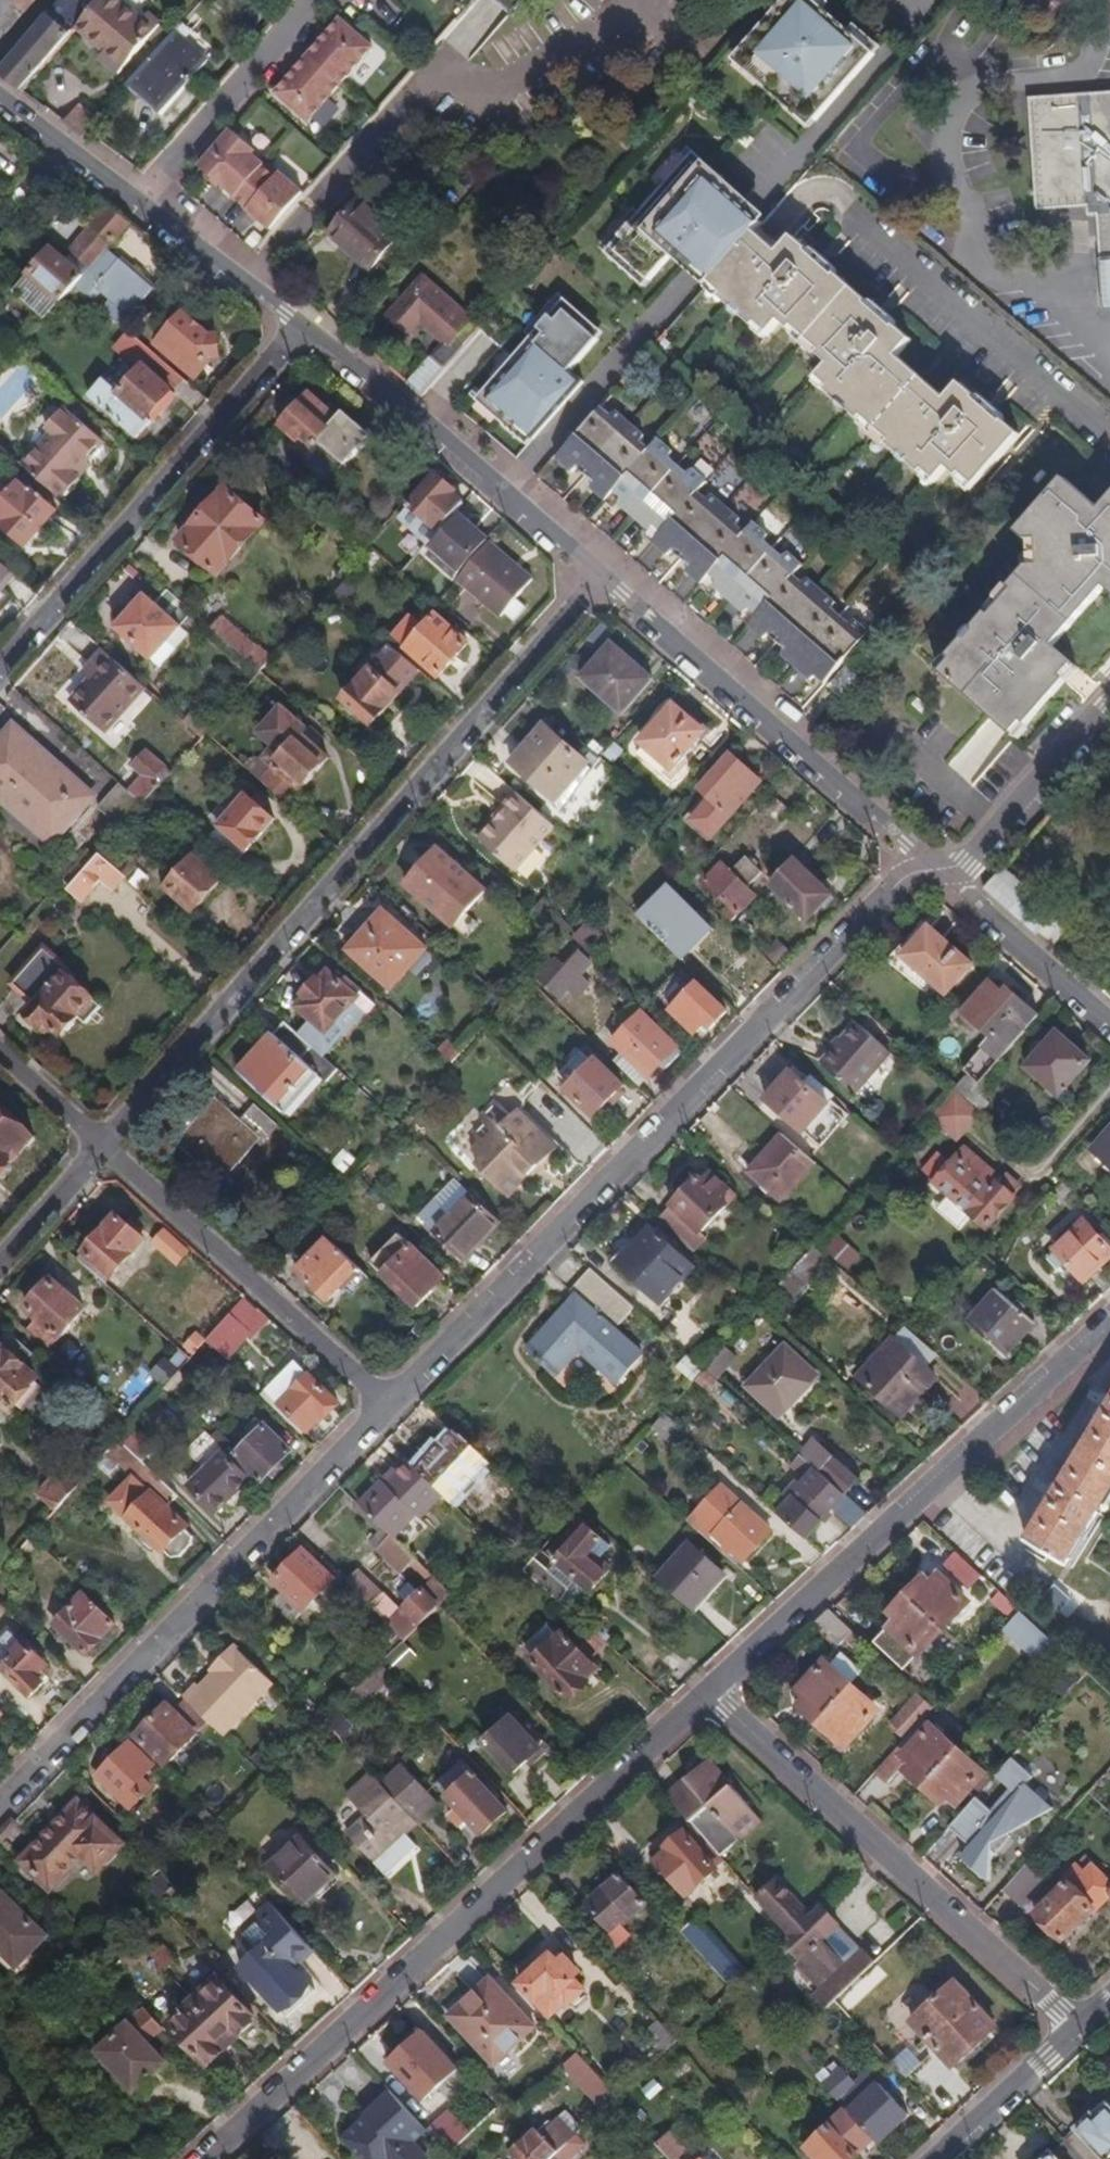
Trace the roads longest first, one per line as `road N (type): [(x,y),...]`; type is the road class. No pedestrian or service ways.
road 1 (residential): [(933,871),(898,881),(386,1404)]
road 2 (residential): [(600,576),(100,1148)]
road 3 (residential): [(219,2158),(707,1694)]
road 4 (residential): [(386,1404),(0,1813)]
road 5 (residential): [(707,1694),(1109,1329)]
road 6 (residential): [(707,1694),(1078,2030)]
road 7 (residential): [(0,667),(305,327)]
road 8 (residential): [(933,871),(600,576)]
road 9 (residential): [(600,576),(305,327)]
road 10 (residential): [(100,1148),(386,1404)]
road 11 (residential): [(305,327),(0,97)]
road 12 (residential): [(1109,701),(964,863),(933,871)]
road 13 (residential): [(1109,1020),(933,871)]
road 14 (secondary): [(1078,2030),(939,2158)]
road 15 (residential): [(100,1148),(0,1261)]
road 16 (residential): [(0,1055),(100,1148)]

